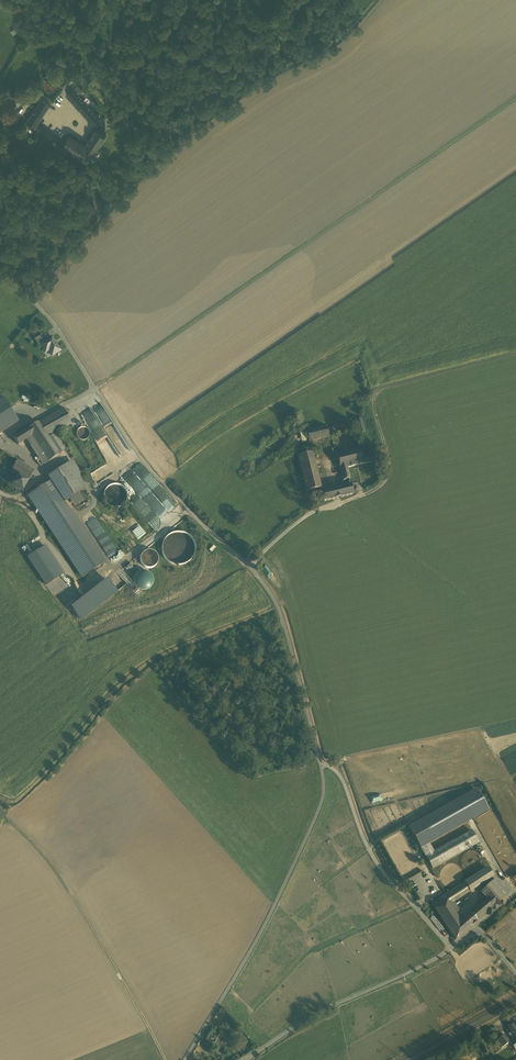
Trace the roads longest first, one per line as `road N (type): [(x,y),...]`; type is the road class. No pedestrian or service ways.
road 1 (track): [(515,94),(95,389)]
road 2 (residential): [(255,572),(138,451),(46,314),(0,273)]
road 3 (residential): [(245,1059),(315,1014),(427,965),(475,926),(515,973)]
road 4 (residential): [(320,765),(315,818),(185,1059)]
road 5 (track): [(166,1059),(45,856),(0,811)]
road 6 (track): [(320,765),(344,784),(385,875),(450,947)]
road 7 (residential): [(320,765),(281,616),(255,572)]
road 8 (track): [(515,352),(379,389),(373,400),(384,449)]
road 9 (unclassified): [(255,572),(315,510),(389,478),(384,449)]

